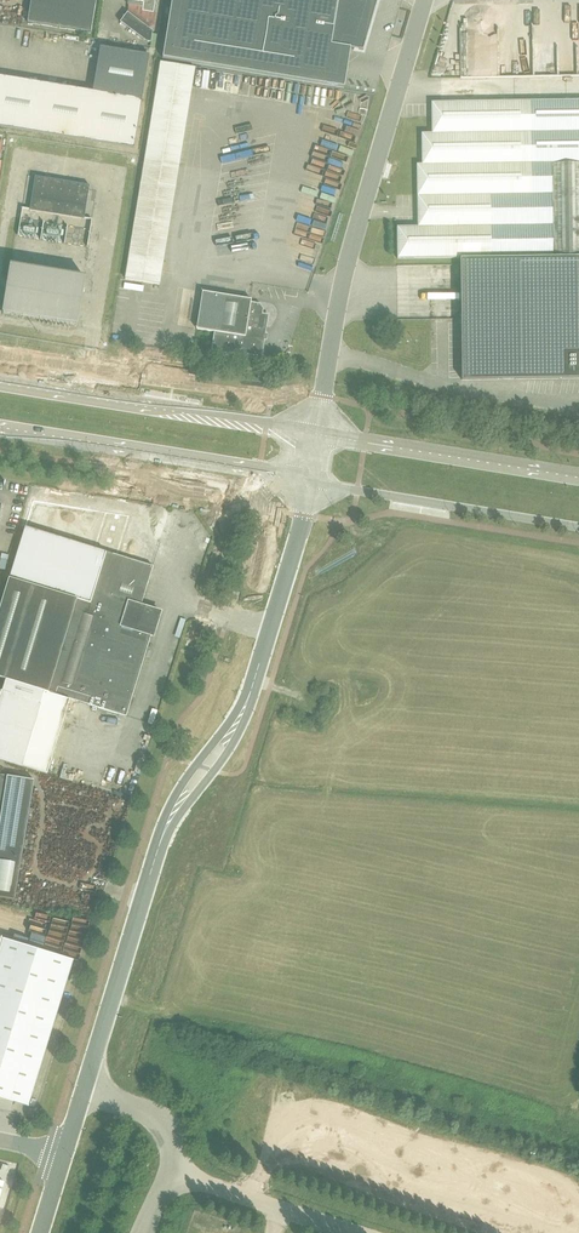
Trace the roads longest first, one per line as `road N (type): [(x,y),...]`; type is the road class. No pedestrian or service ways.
road 1 (tertiary): [(65,1154),(167,828),(236,725),(255,681),(308,482)]
road 2 (unclassified): [(317,430),(342,280),(423,0)]
road 3 (secondary): [(317,430),(0,379)]
road 4 (secondary): [(0,433),(308,482)]
road 5 (secondary): [(308,482),(578,526)]
road 6 (secondary): [(578,473),(317,430)]

